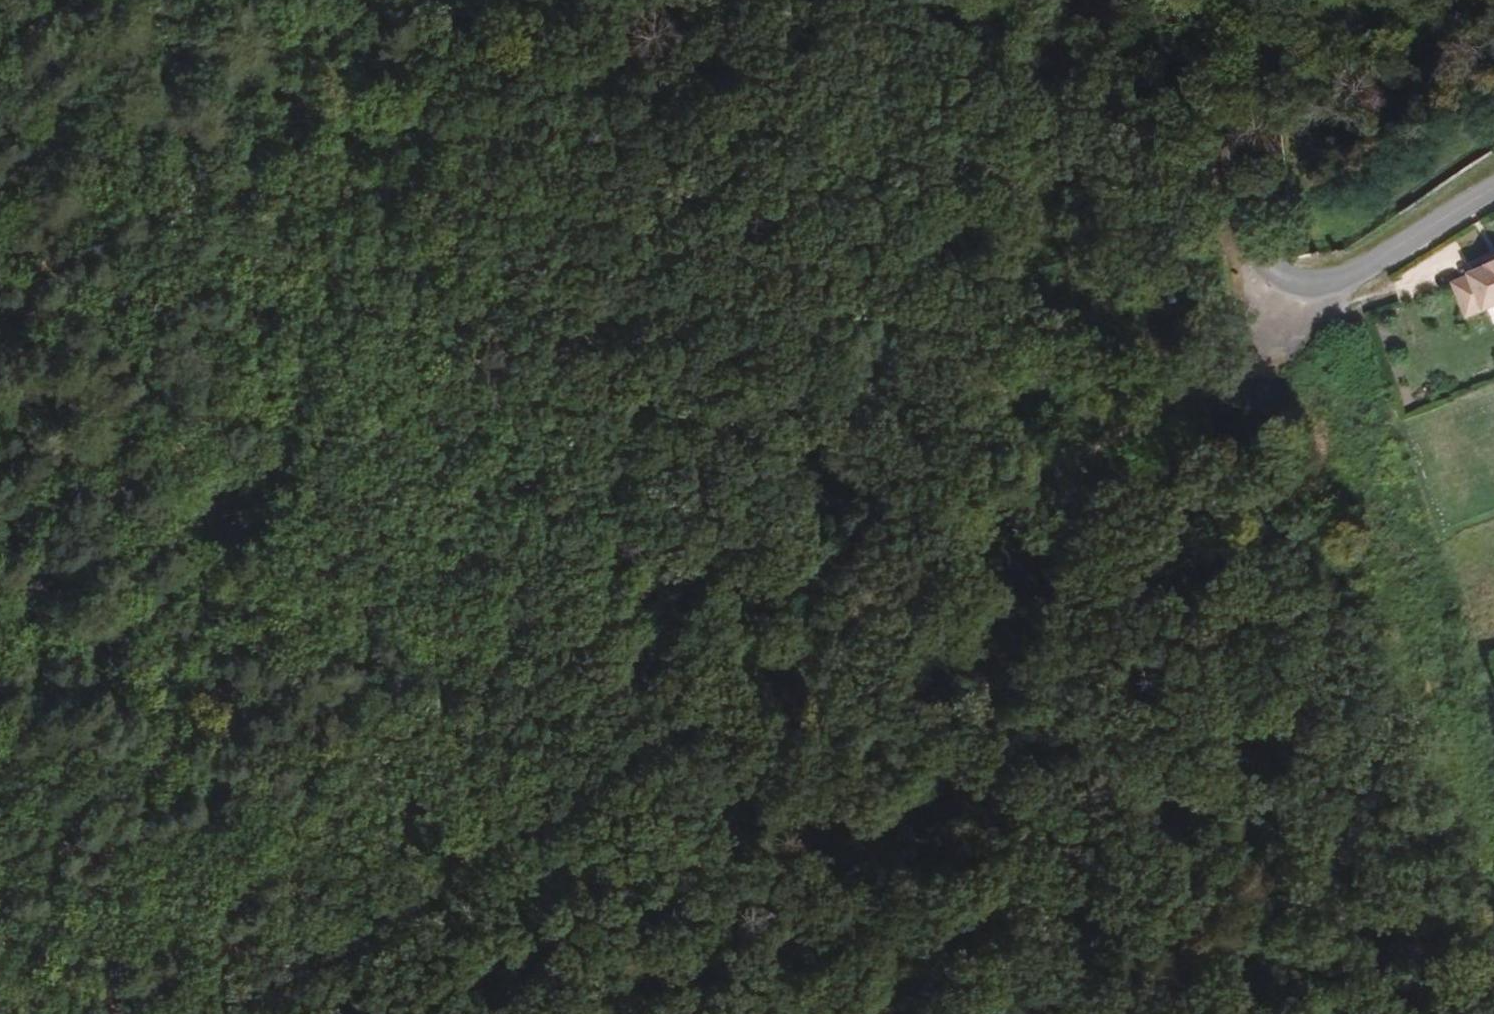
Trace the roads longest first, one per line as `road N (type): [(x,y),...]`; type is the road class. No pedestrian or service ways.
road 1 (track): [(205,1013),(1241,316),(1266,279)]
road 2 (unclassified): [(1212,0),(1245,249),(1266,279),(1303,283),(1373,261),(1493,185)]

